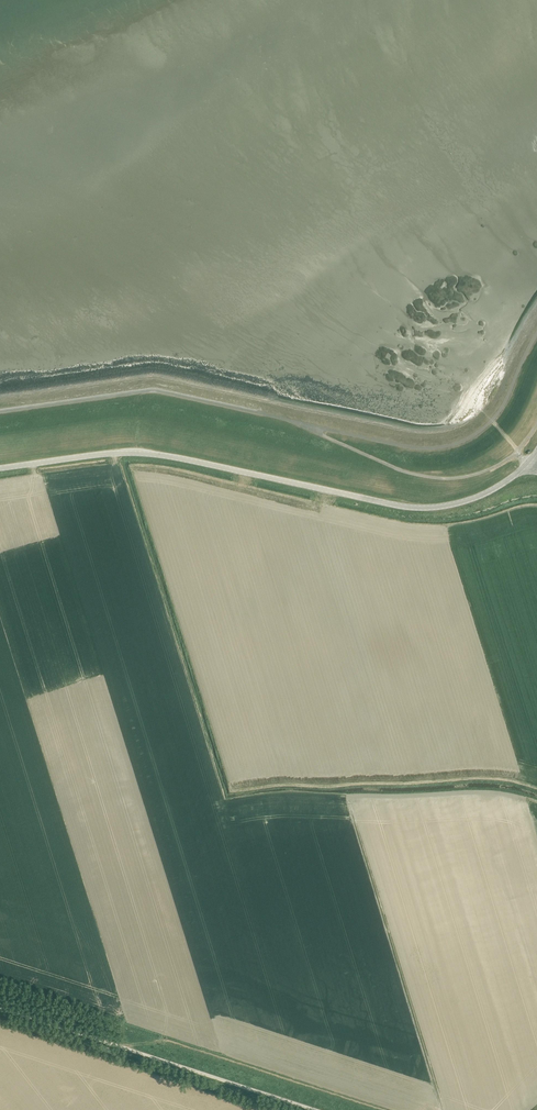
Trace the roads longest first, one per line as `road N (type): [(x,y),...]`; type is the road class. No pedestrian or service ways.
road 1 (tertiary): [(0,468),(140,453),(430,508),(492,490),(527,465)]
road 2 (unclassified): [(315,1109),(0,1006)]

